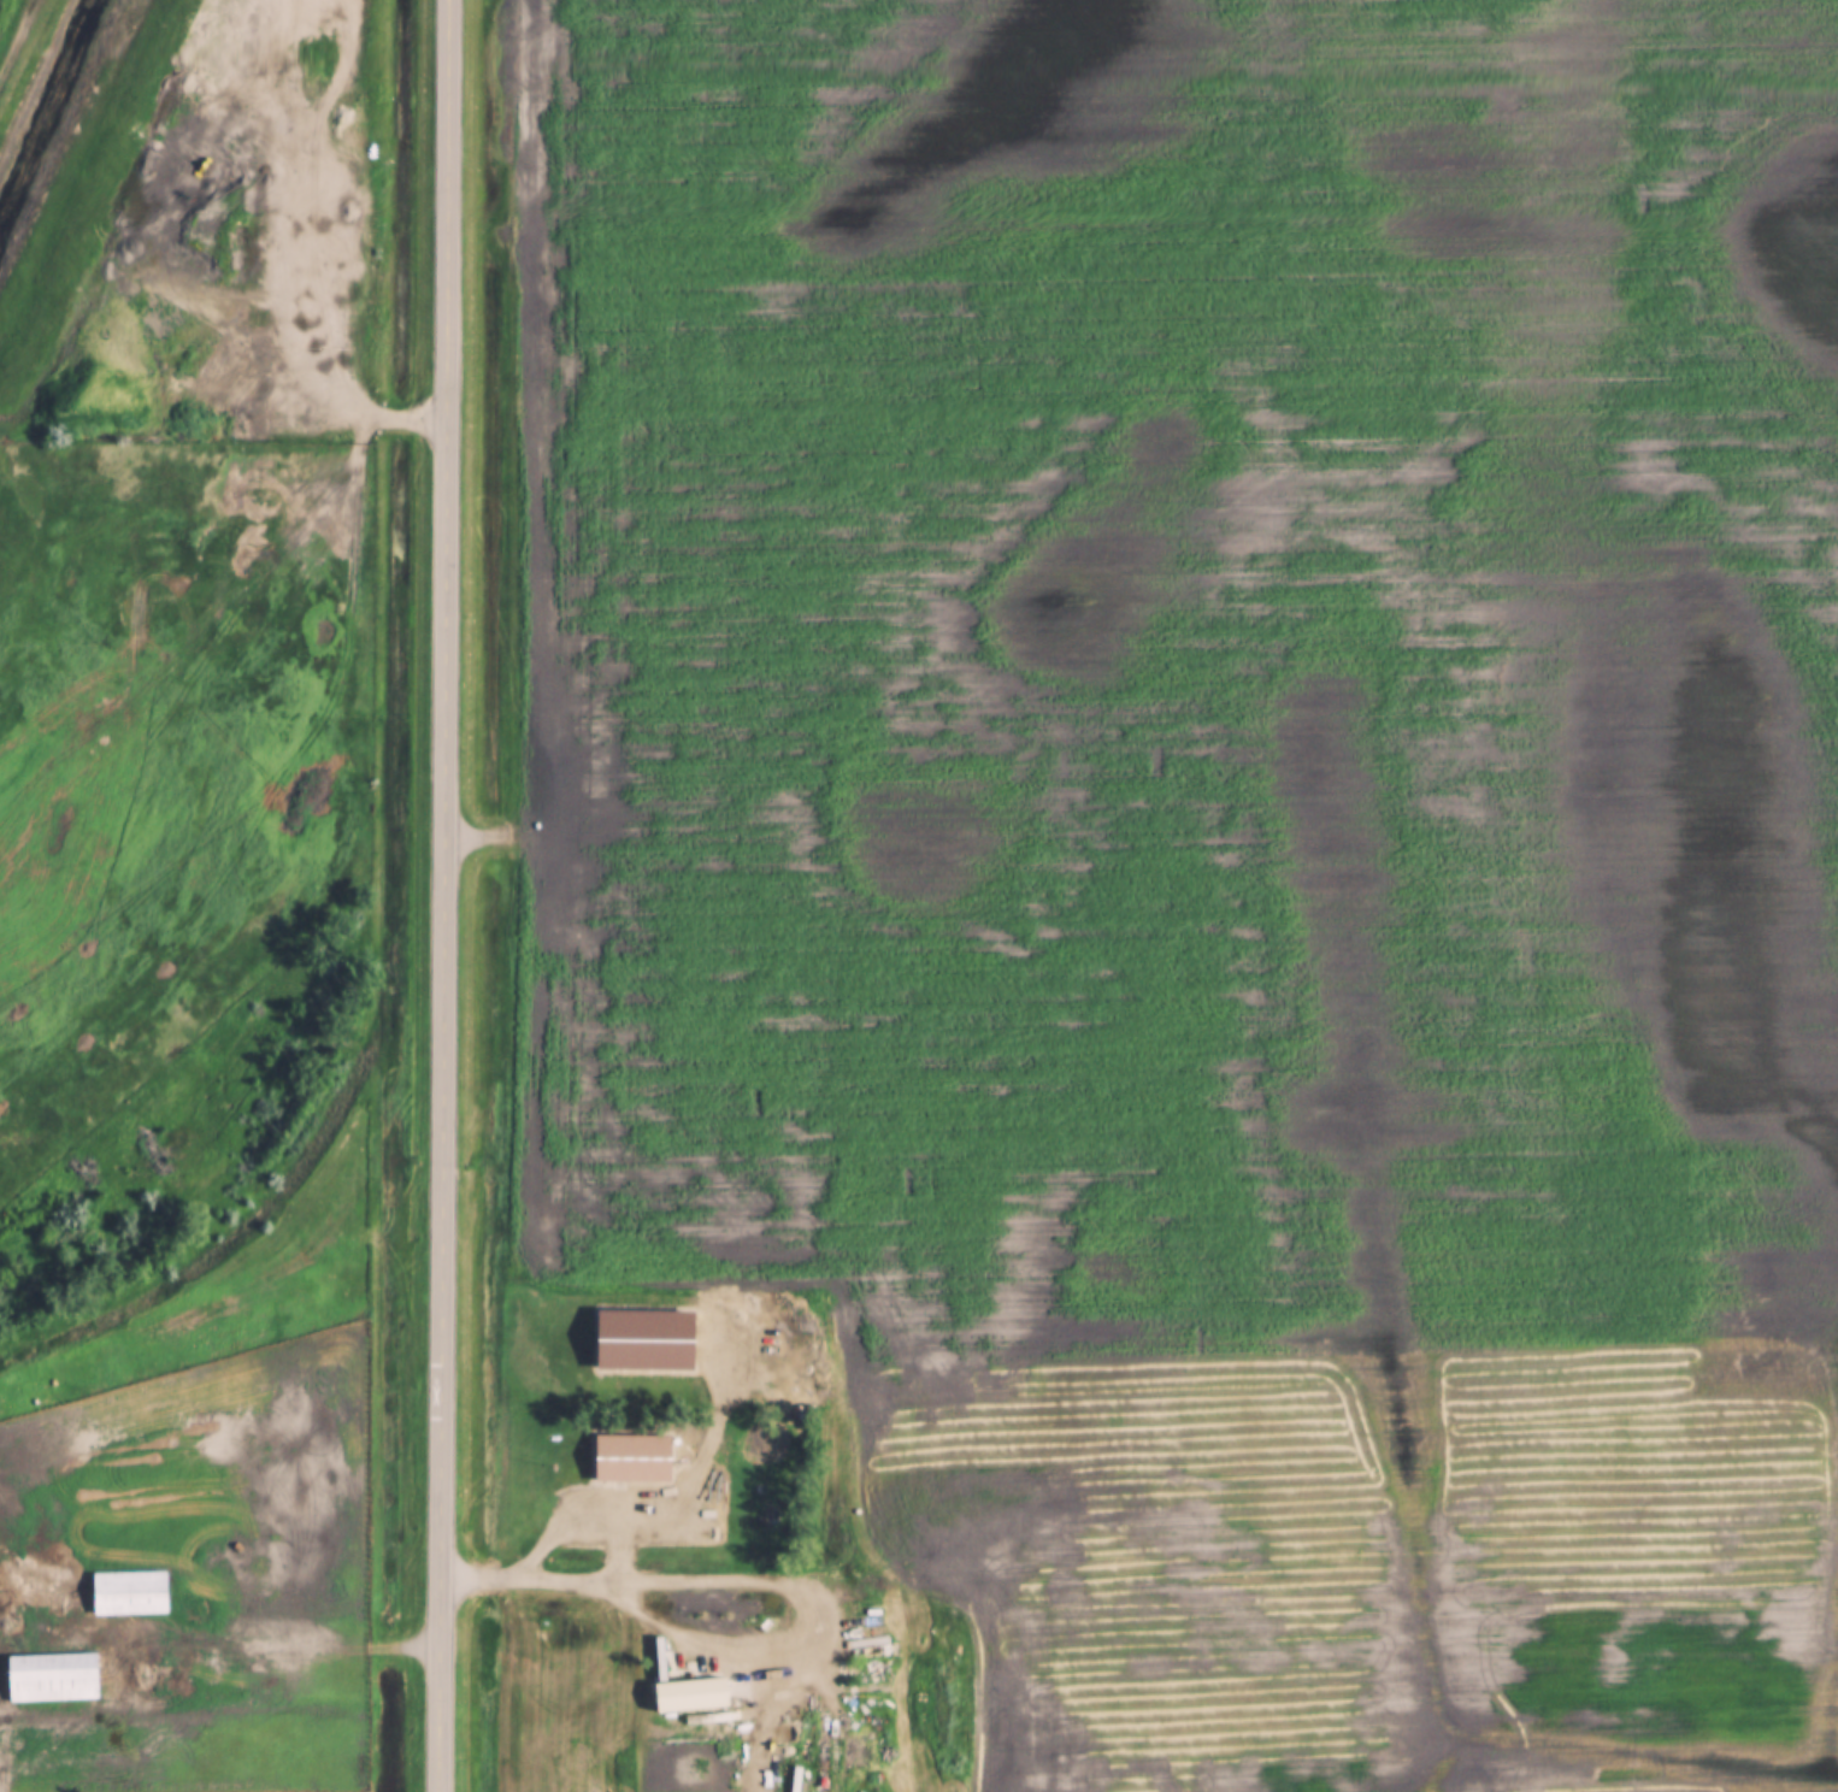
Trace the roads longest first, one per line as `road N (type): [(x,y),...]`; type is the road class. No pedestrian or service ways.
road 1 (tertiary): [(442,1791),(455,0)]

